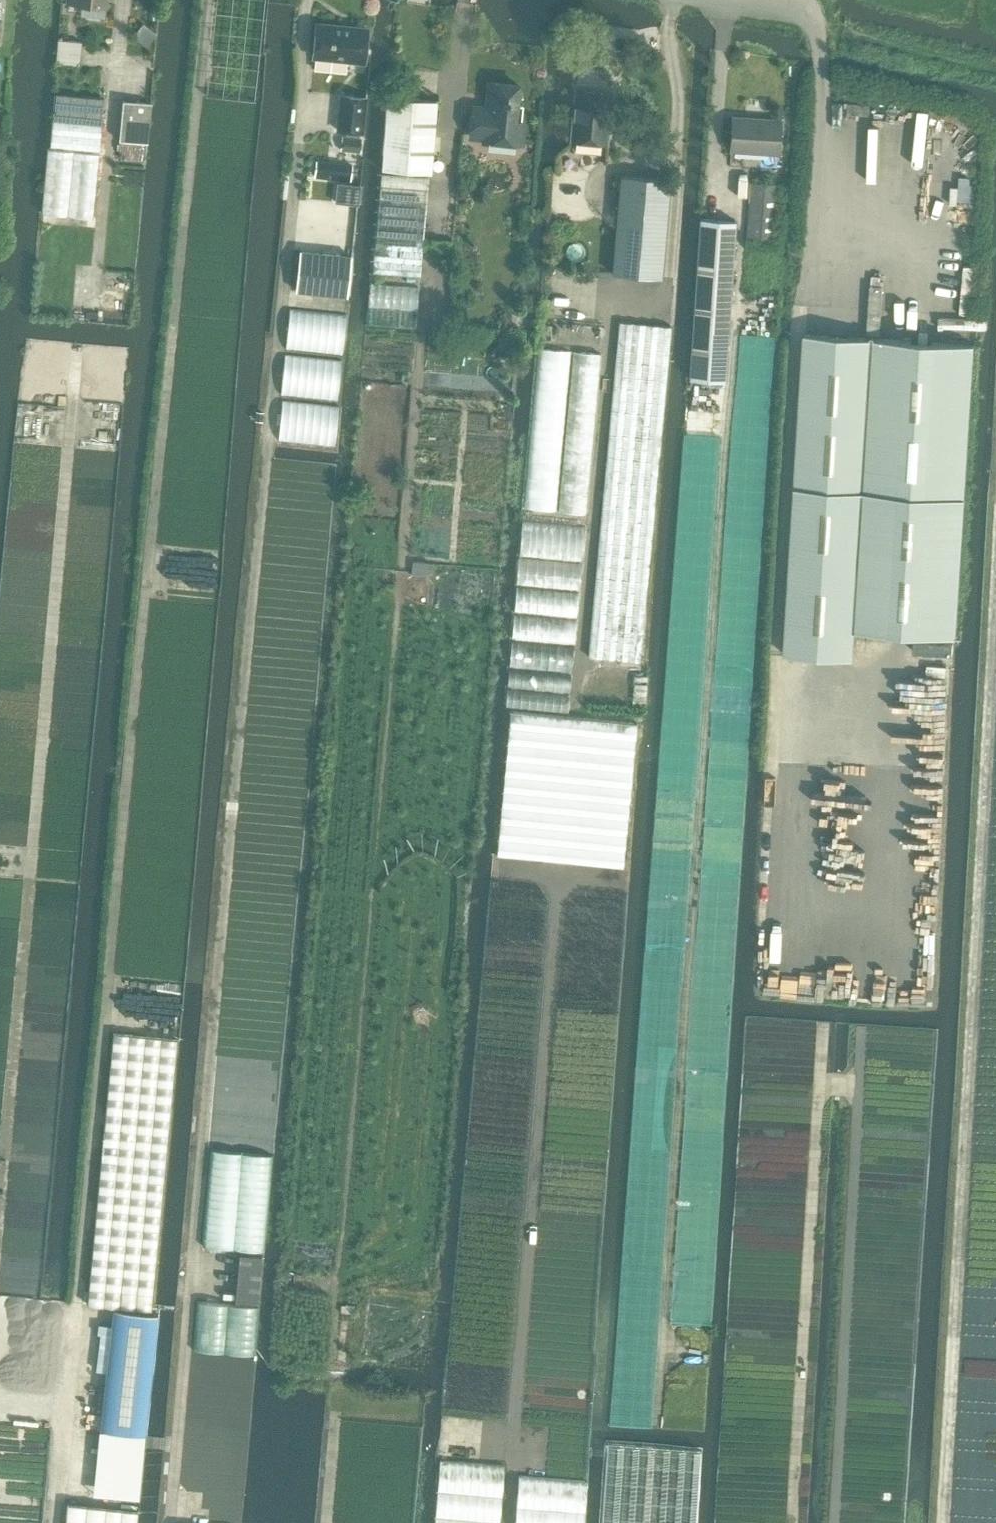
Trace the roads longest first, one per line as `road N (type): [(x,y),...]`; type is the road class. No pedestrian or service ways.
road 1 (track): [(327,1522),(439,329)]
road 2 (track): [(995,76),(821,37)]
road 3 (unclassified): [(821,37),(819,18),(796,3),(684,0)]

